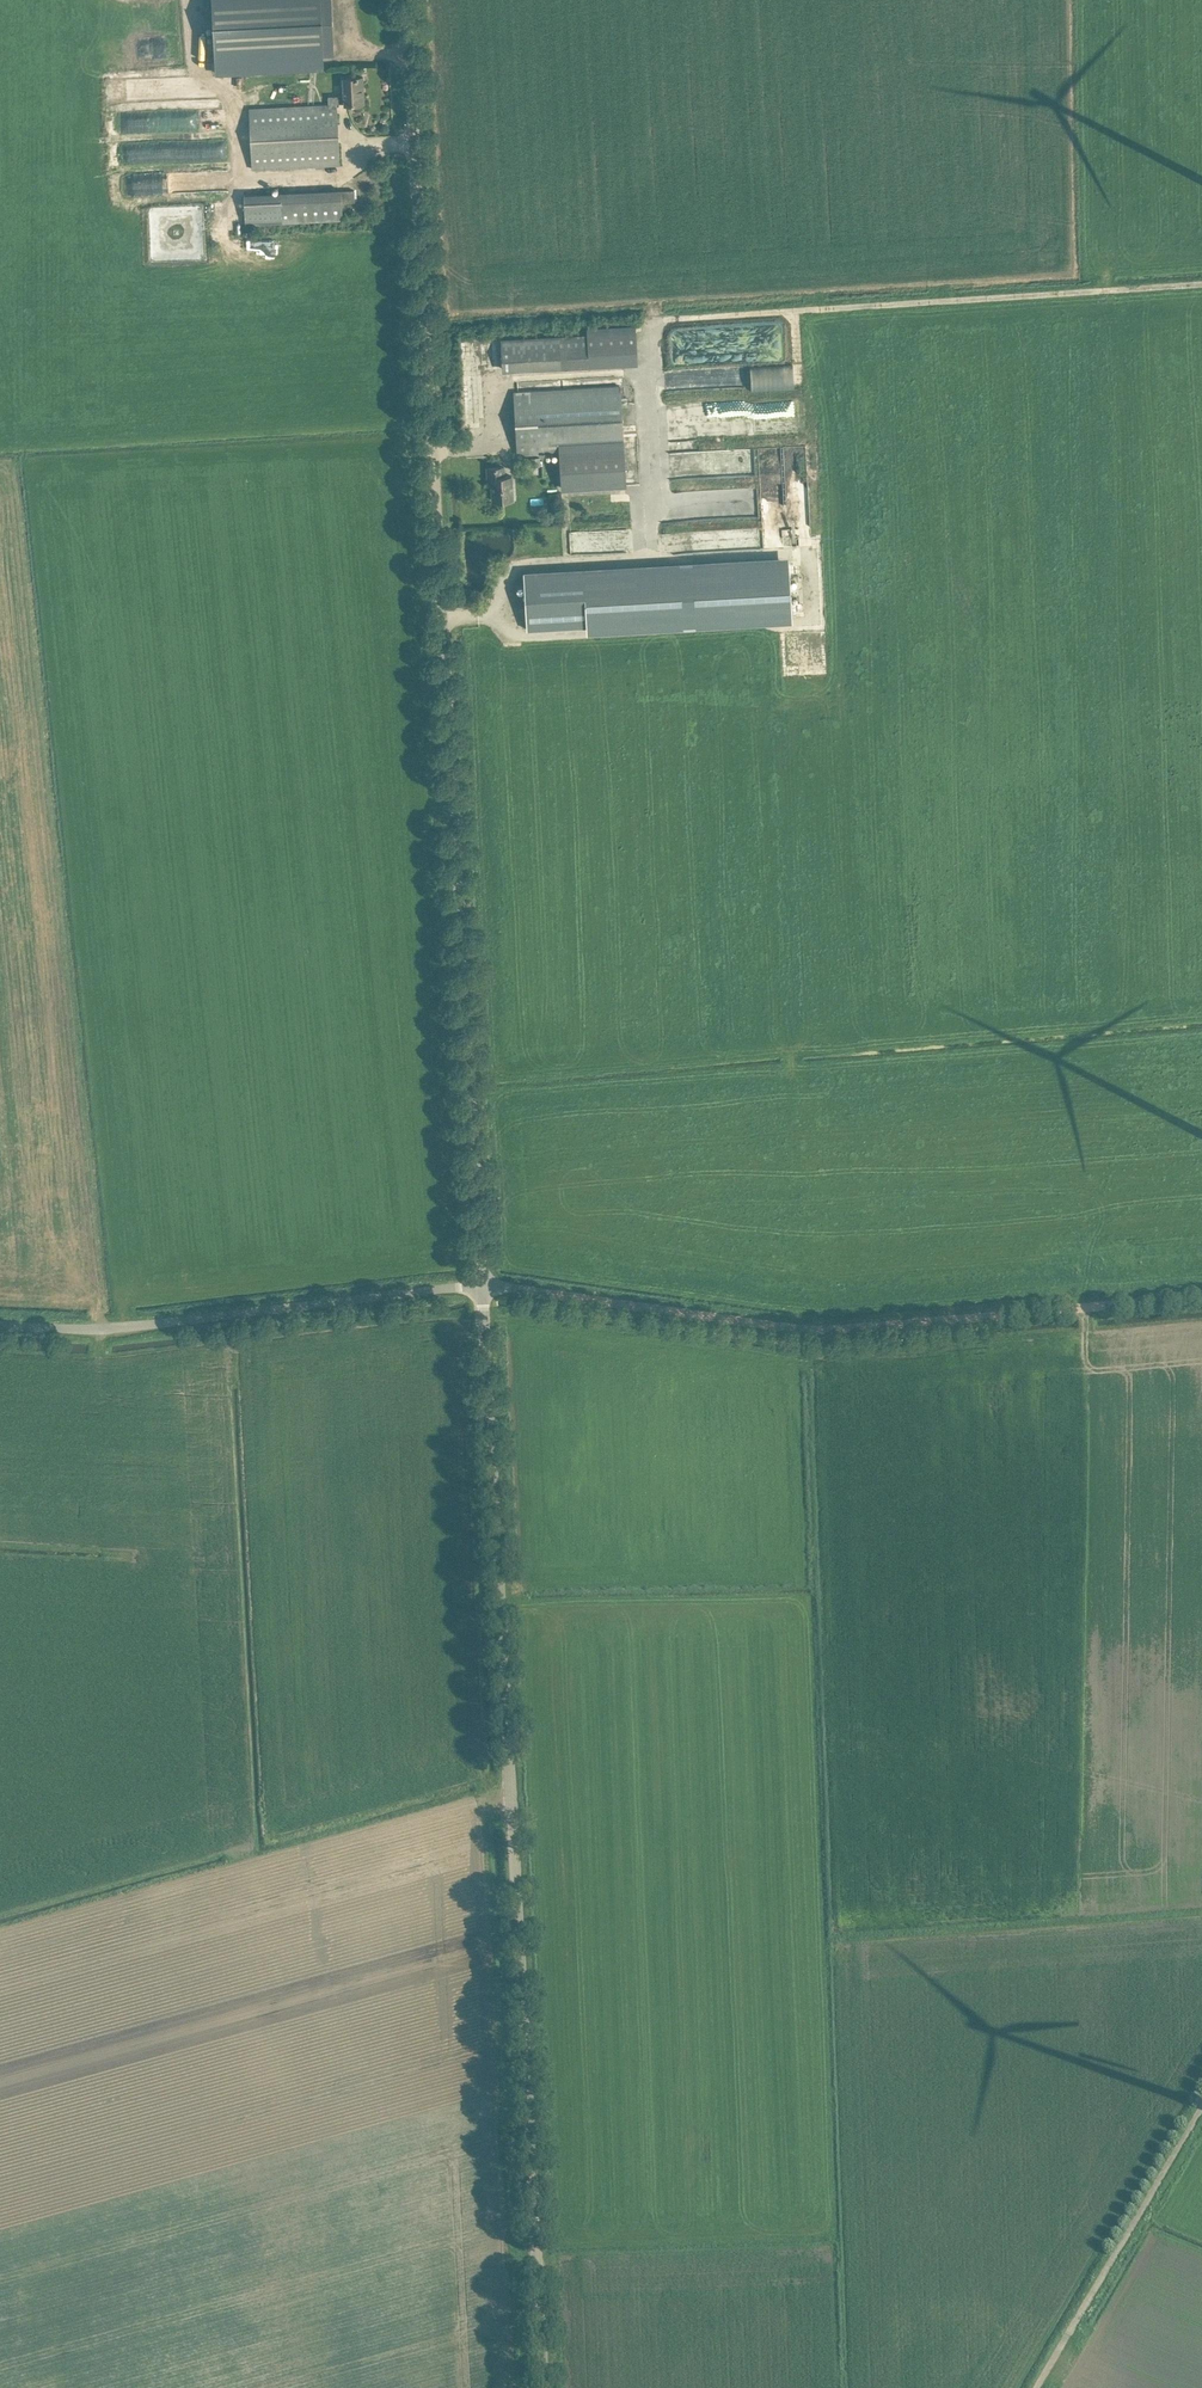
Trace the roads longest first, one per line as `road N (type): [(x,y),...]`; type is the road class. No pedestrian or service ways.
road 1 (unclassified): [(480,1287),(401,0)]
road 2 (unclassified): [(540,2387),(480,1287)]
road 3 (unclassified): [(480,1287),(754,1324),(880,1327),(1201,1301)]
road 4 (unclassified): [(0,1324),(129,1328),(480,1287)]

